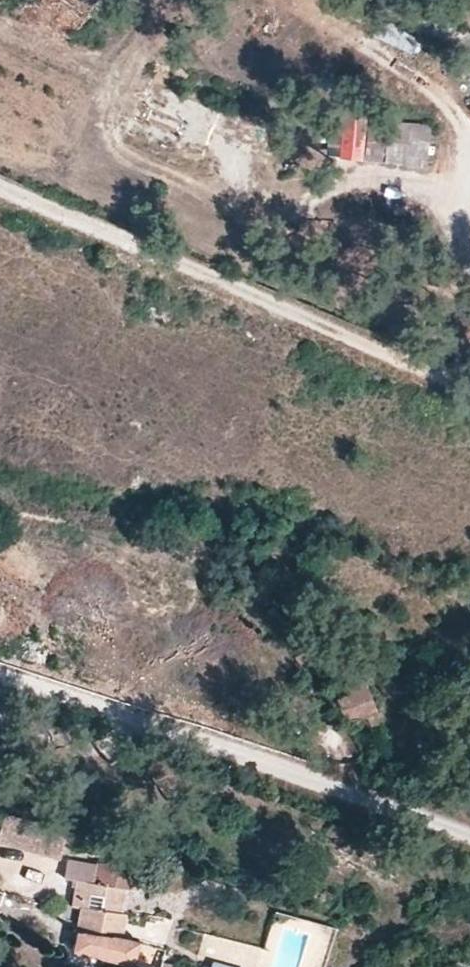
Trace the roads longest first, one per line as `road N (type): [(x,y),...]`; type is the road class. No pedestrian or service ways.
road 1 (unclassified): [(0,181),(469,383)]
road 2 (unclassified): [(0,674),(469,840)]

